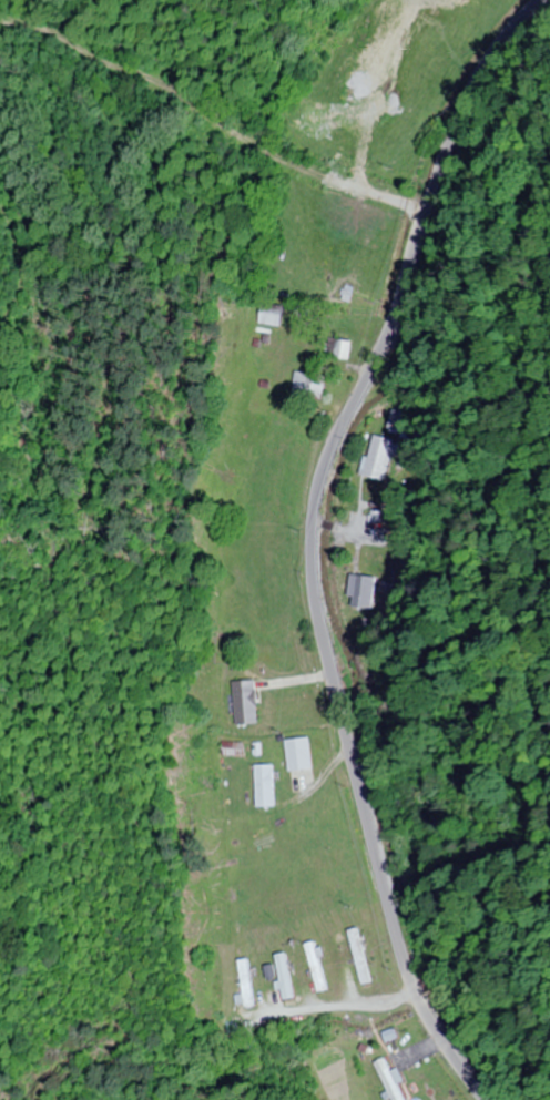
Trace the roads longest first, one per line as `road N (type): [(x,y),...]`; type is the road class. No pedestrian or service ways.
road 1 (tertiary): [(484,1099),(431,1022),(405,961),(316,602),(312,529),(323,470),(388,333),(462,106),(486,62),(540,0)]
road 2 (residential): [(20,23),(185,98),(306,177),(427,203)]

